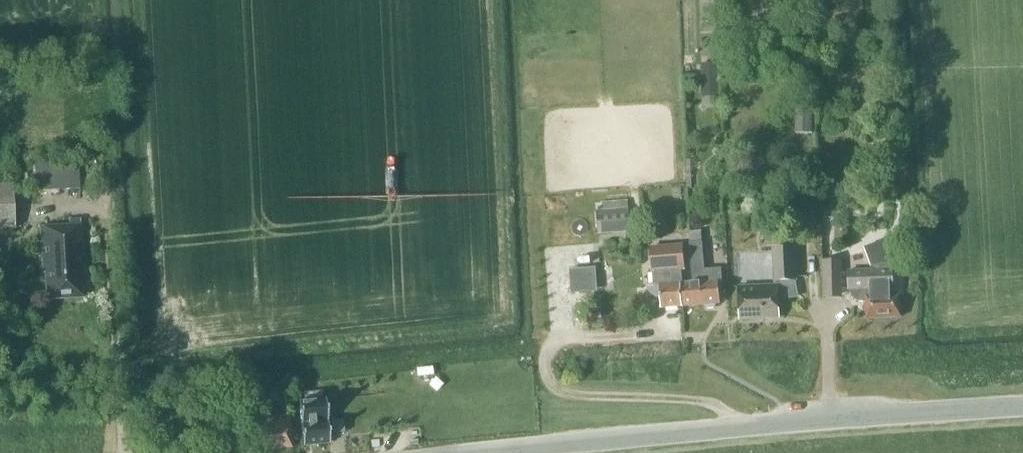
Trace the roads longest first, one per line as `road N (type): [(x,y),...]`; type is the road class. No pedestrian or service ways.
road 1 (tertiary): [(490,452),(1022,408)]
road 2 (track): [(549,348),(548,378),(567,393),(712,404),(729,429)]

